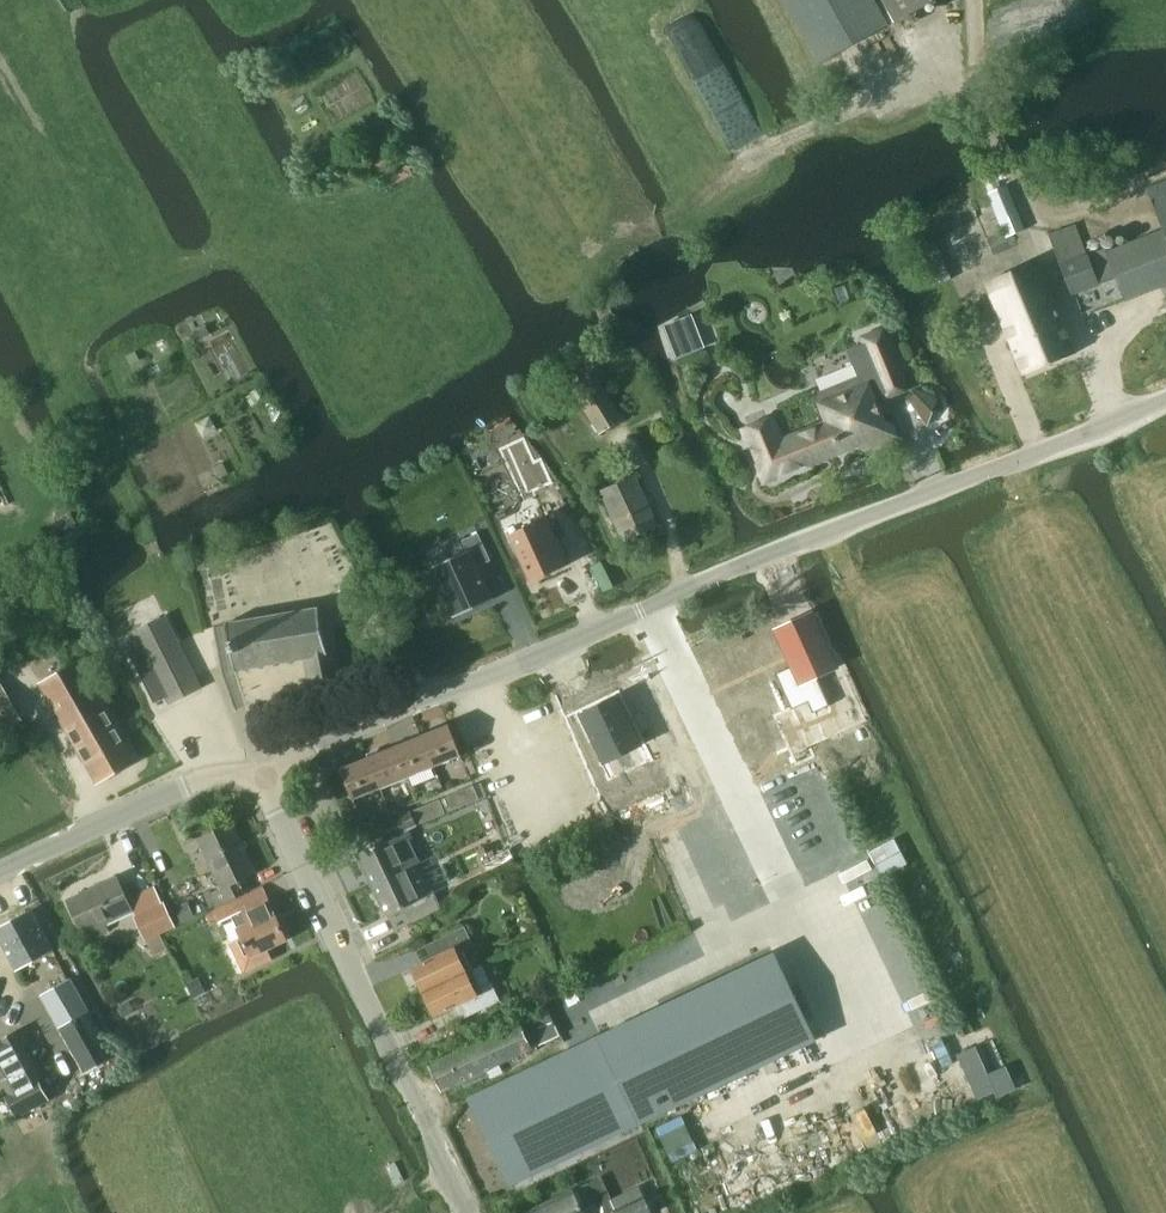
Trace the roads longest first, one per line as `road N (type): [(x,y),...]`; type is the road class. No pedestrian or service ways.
road 1 (tertiary): [(264,777),(316,743),(1165,400)]
road 2 (residential): [(467,1212),(264,777)]
road 3 (track): [(161,564),(0,281)]
road 4 (tertiary): [(0,874),(185,788),(231,774),(264,777)]
road 5 (track): [(1009,173),(986,112),(972,0)]

